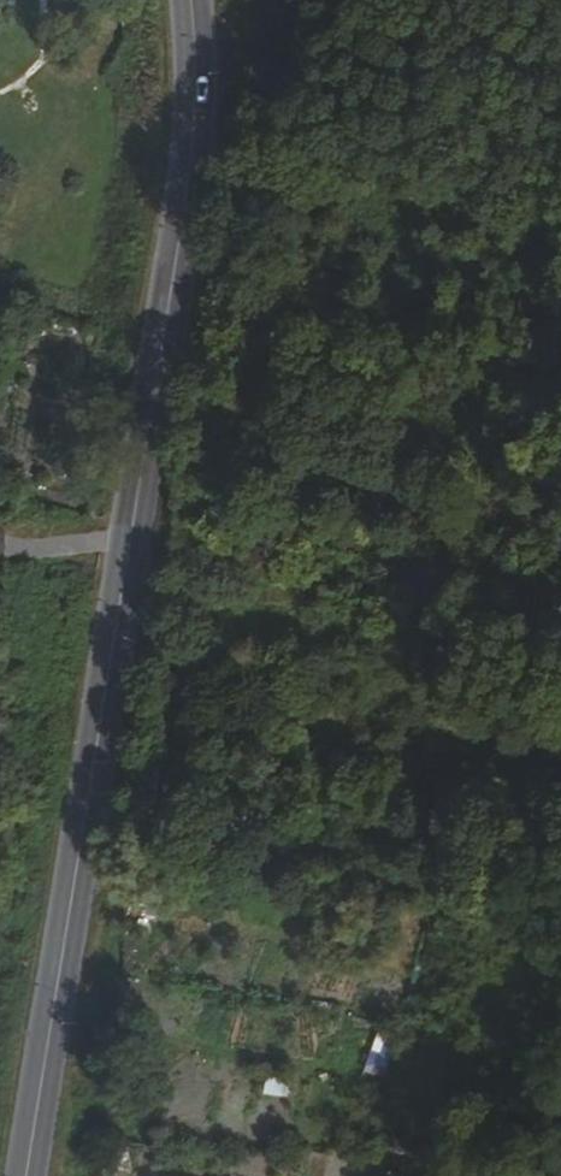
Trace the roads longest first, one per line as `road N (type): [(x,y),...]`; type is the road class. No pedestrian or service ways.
road 1 (tertiary): [(191,0),(195,161),(27,1175)]

